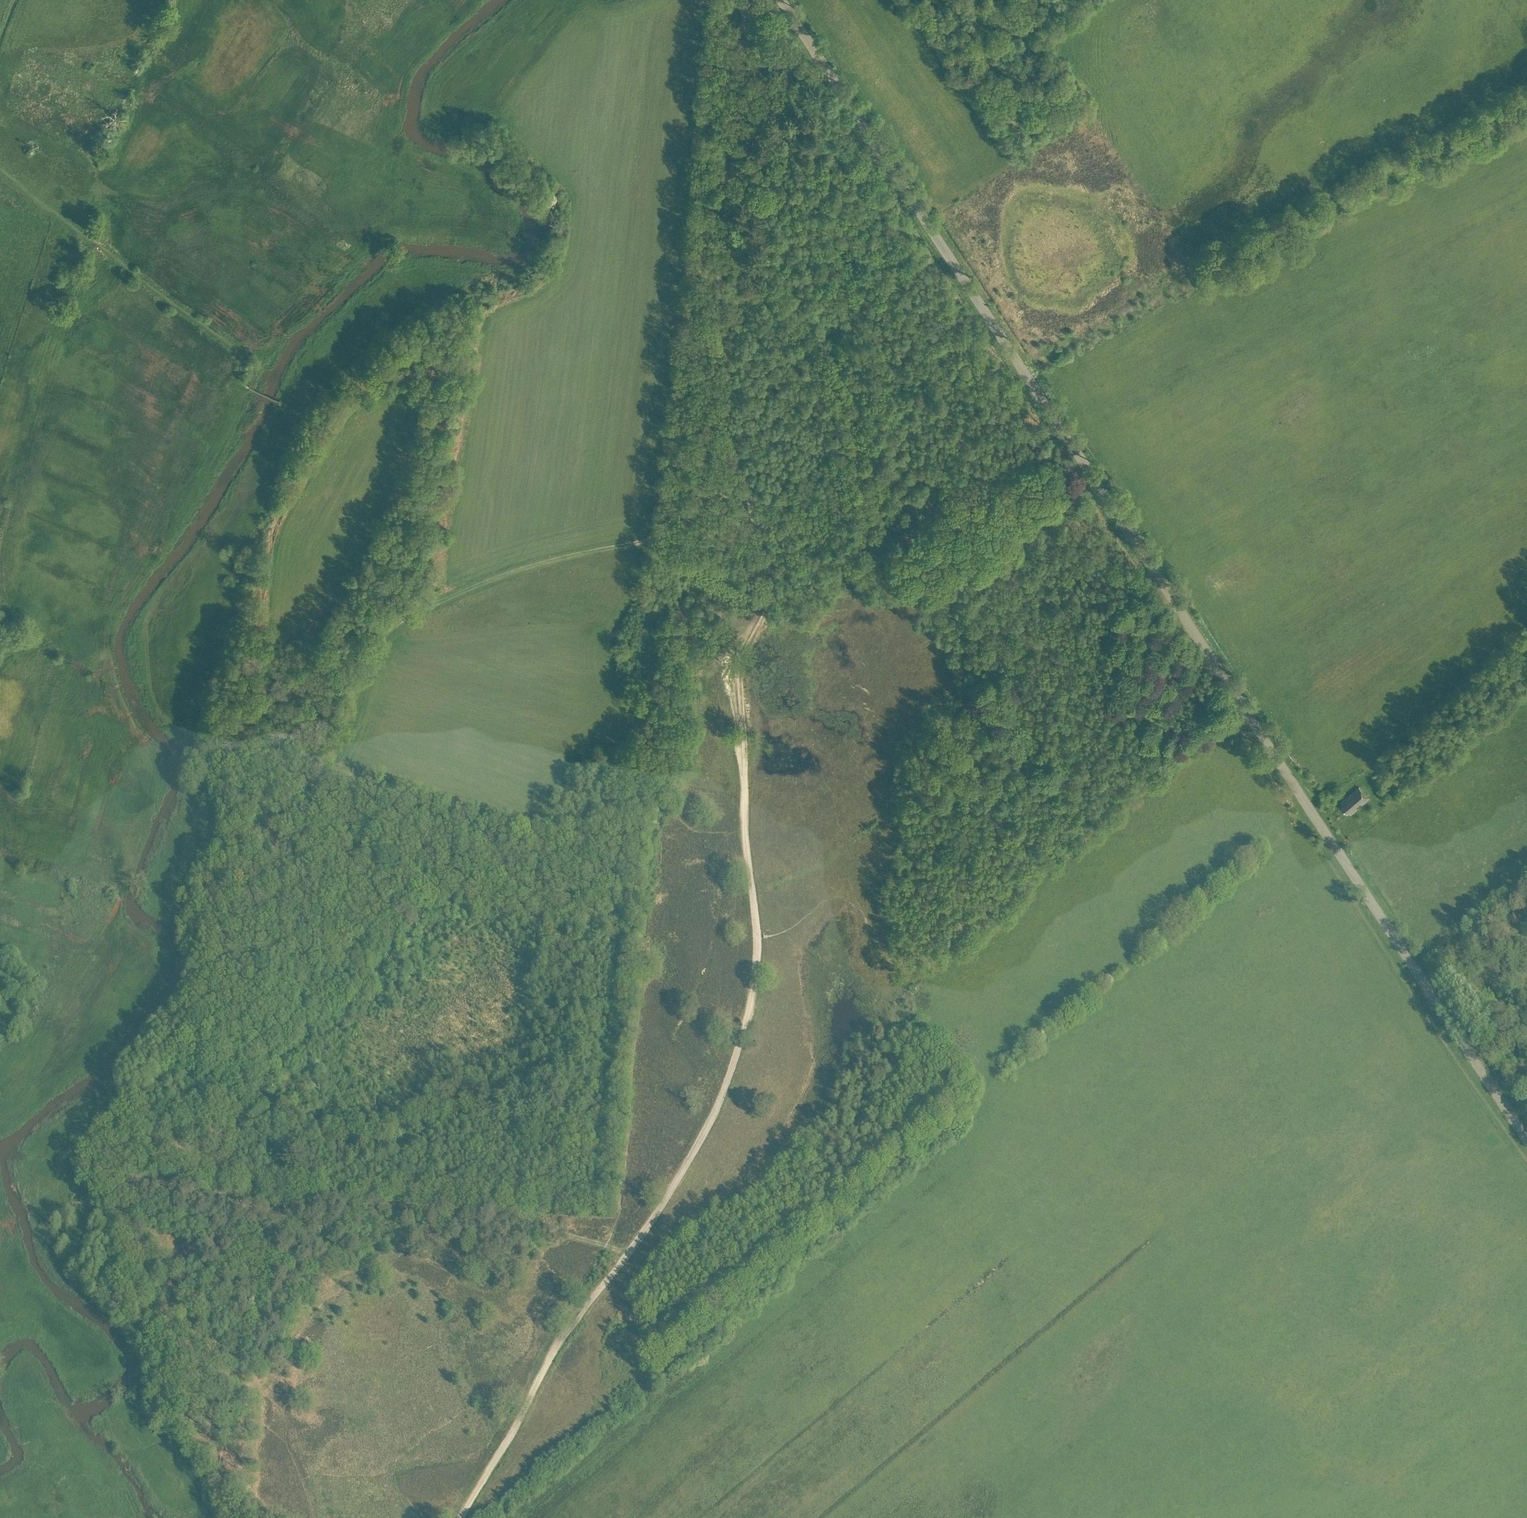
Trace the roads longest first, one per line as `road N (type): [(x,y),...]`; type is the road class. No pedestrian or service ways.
road 1 (tertiary): [(1526,1137),(781,0)]
road 2 (track): [(757,938),(747,1027),(707,1130),(656,1215),(575,1321),(462,1517)]
road 3 (track): [(1072,704),(1032,658),(913,602),(874,535),(852,413),(836,379),(722,233)]
road 4 (track): [(73,1163),(192,1192),(503,1218),(627,1255)]
road 5 (track): [(695,502),(724,407),(719,267),(747,0)]
road 6 (track): [(763,542),(771,583),(740,655),(737,688),(757,938)]
road 7 (track): [(358,677),(384,634),(412,613),(542,562),(660,536),(682,523),(695,502)]
road 8 (track): [(477,1214),(325,1291),(249,1395),(168,1440)]
road 9 (track): [(358,677),(286,857),(209,833)]
road 10 (track): [(724,407),(763,542)]

